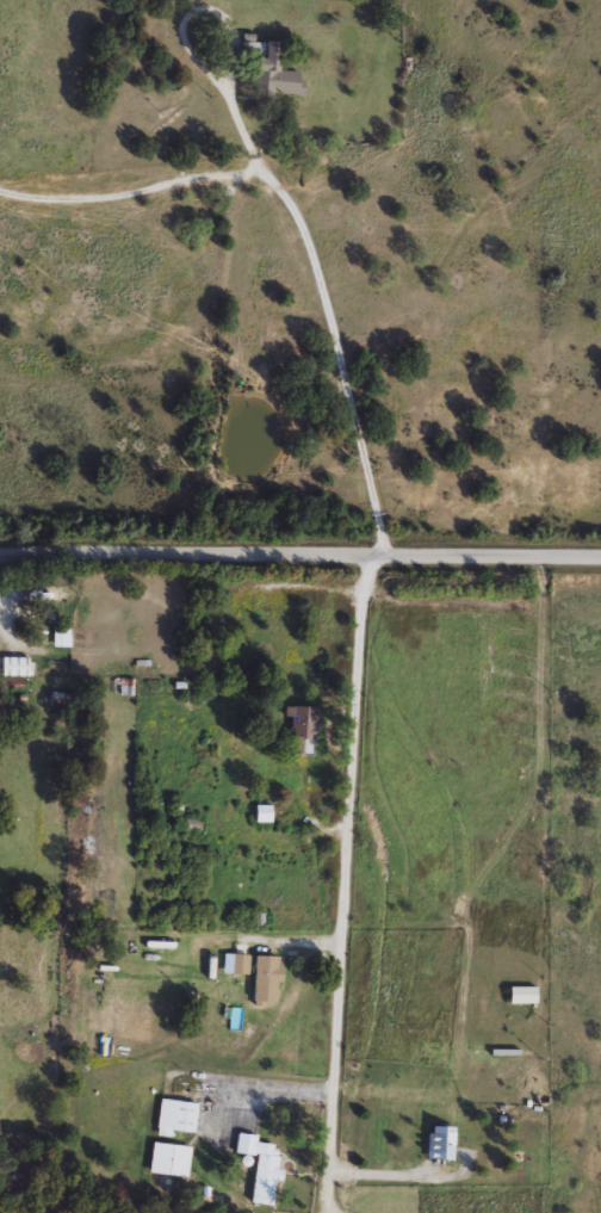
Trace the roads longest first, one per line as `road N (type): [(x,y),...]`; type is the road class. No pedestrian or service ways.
road 1 (residential): [(0,188),(18,196),(132,197),(182,173),(258,171),(291,194),(384,552),(360,586),(325,1212)]
road 2 (residential): [(600,555),(0,556)]

